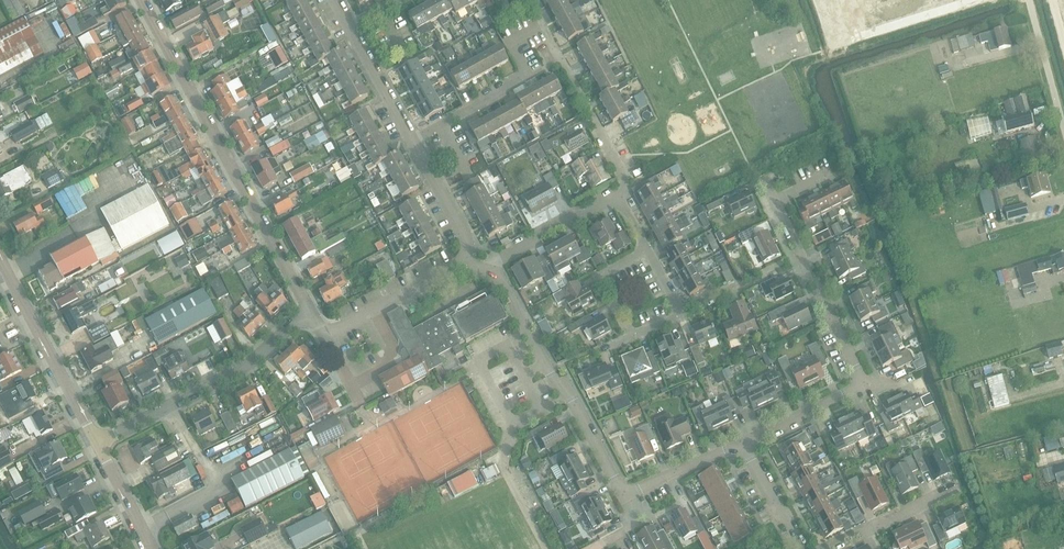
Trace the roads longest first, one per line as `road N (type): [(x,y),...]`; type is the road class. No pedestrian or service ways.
road 1 (residential): [(309,309),(142,0)]
road 2 (residential): [(741,443),(845,393),(858,379),(775,201)]
road 3 (residential): [(627,491),(501,279),(485,269)]
road 4 (residential): [(97,443),(245,366),(309,309)]
road 5 (tertiary): [(97,443),(0,259)]
road 6 (residential): [(412,140),(527,73),(511,42),(543,23)]
road 7 (residential): [(681,313),(631,331),(604,284),(609,270),(648,249)]
road 8 (residential): [(323,336),(462,261)]
road 9 (residential): [(485,269),(618,194)]
road 10 (residential): [(827,548),(956,488)]
road 11 (residential): [(462,261),(465,235),(412,140)]
road 12 (residential): [(1063,130),(1028,0)]
road 13 (residential): [(412,140),(350,26)]
road 14 (residential): [(627,491),(741,443)]
road 15 (residential): [(798,548),(741,443)]

